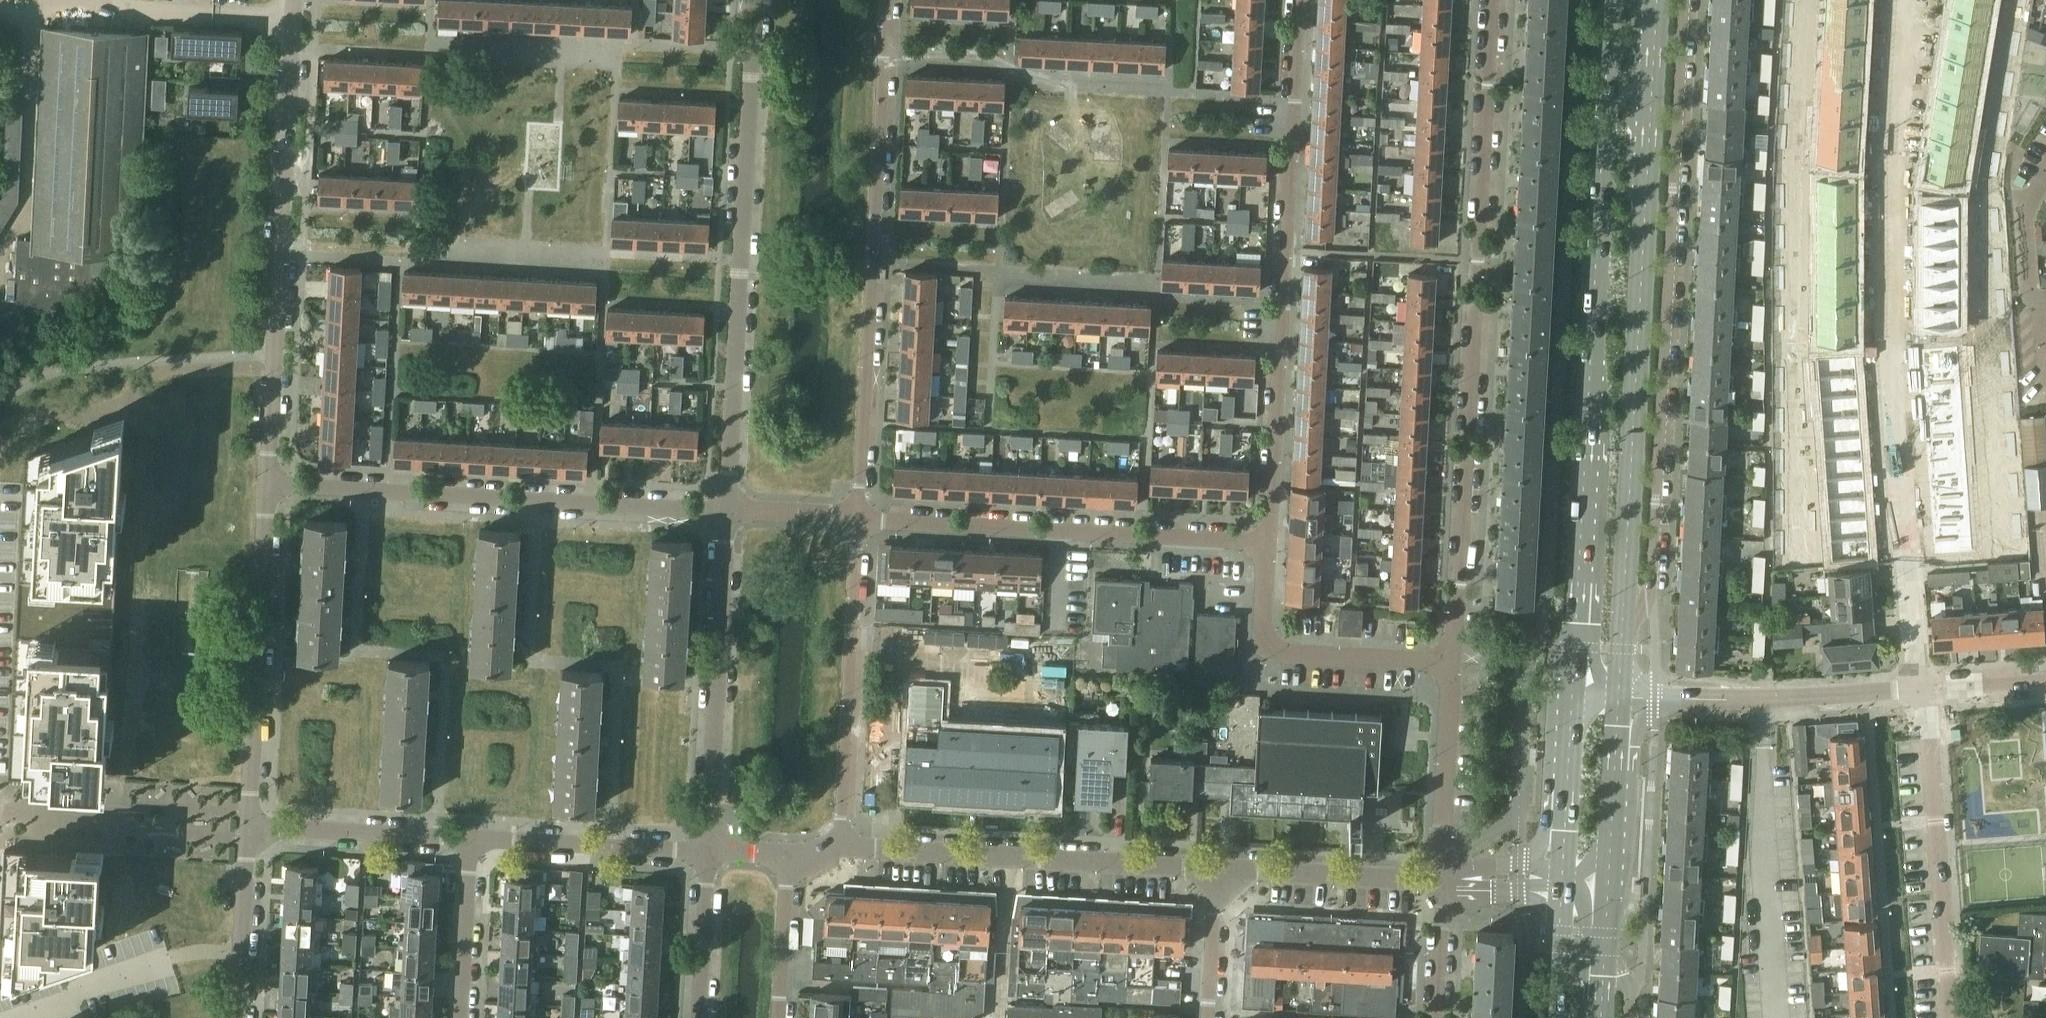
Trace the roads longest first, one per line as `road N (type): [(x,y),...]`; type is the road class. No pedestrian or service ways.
road 1 (secondary): [(1611,0),(1576,693)]
road 2 (residential): [(1921,690),(1889,345),(1902,0)]
road 3 (residential): [(1453,664),(1491,0)]
road 4 (residential): [(1625,619),(1652,598),(1685,0)]
road 5 (secondary): [(1625,619),(1655,0)]
road 6 (residential): [(1301,0),(1273,541)]
road 7 (residential): [(858,516),(888,0)]
road 8 (residential): [(728,510),(757,0)]
road 9 (residential): [(268,484),(296,0)]
road 10 (residential): [(268,484),(728,510)]
road 11 (residential): [(858,516),(1273,541)]
road 12 (residential): [(839,845),(1221,869)]
road 13 (residential): [(250,828),(268,484)]
road 14 (residential): [(709,851),(728,510)]
road 15 (residential): [(839,845),(858,516)]
road 16 (residential): [(1949,1017),(1921,690)]
road 17 (residential): [(1921,690),(1760,699),(1621,695)]
road 18 (residential): [(1273,541),(1268,637),(1275,650),(1289,659),(1453,664)]
road 19 (residential): [(469,840),(709,851)]
road 20 (residential): [(1221,869),(1442,878)]
road 21 (residential): [(250,828),(469,840)]
road 22 (residential): [(1442,878),(1453,664)]
road 23 (secondary): [(1576,693),(1563,886)]
road 24 (secondary): [(1610,888),(1621,695)]
road 25 (residential): [(238,1017),(250,828)]
road 26 (residential): [(460,1017),(469,840)]
road 27 (residential): [(701,1017),(709,851)]
road 28 (residential): [(781,1017),(789,855)]
road 29 (residential): [(144,969),(3,1017)]
road 30 (residential): [(1210,1017),(1221,869)]
road 31 (residential): [(1435,1017),(1442,878)]
road 32 (secondary): [(1563,886),(1558,1017)]
road 33 (residential): [(728,510),(858,516)]
road 34 (residential): [(2045,682),(1921,690)]

